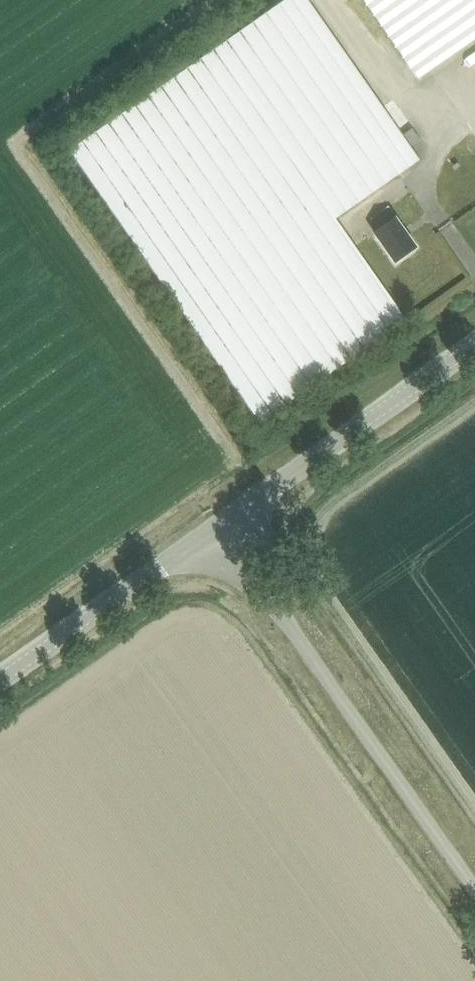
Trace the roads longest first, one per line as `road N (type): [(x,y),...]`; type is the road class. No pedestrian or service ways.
road 1 (unclassified): [(474,891),(219,526)]
road 2 (unclassified): [(219,526),(474,344)]
road 3 (unclassified): [(0,680),(219,526)]

